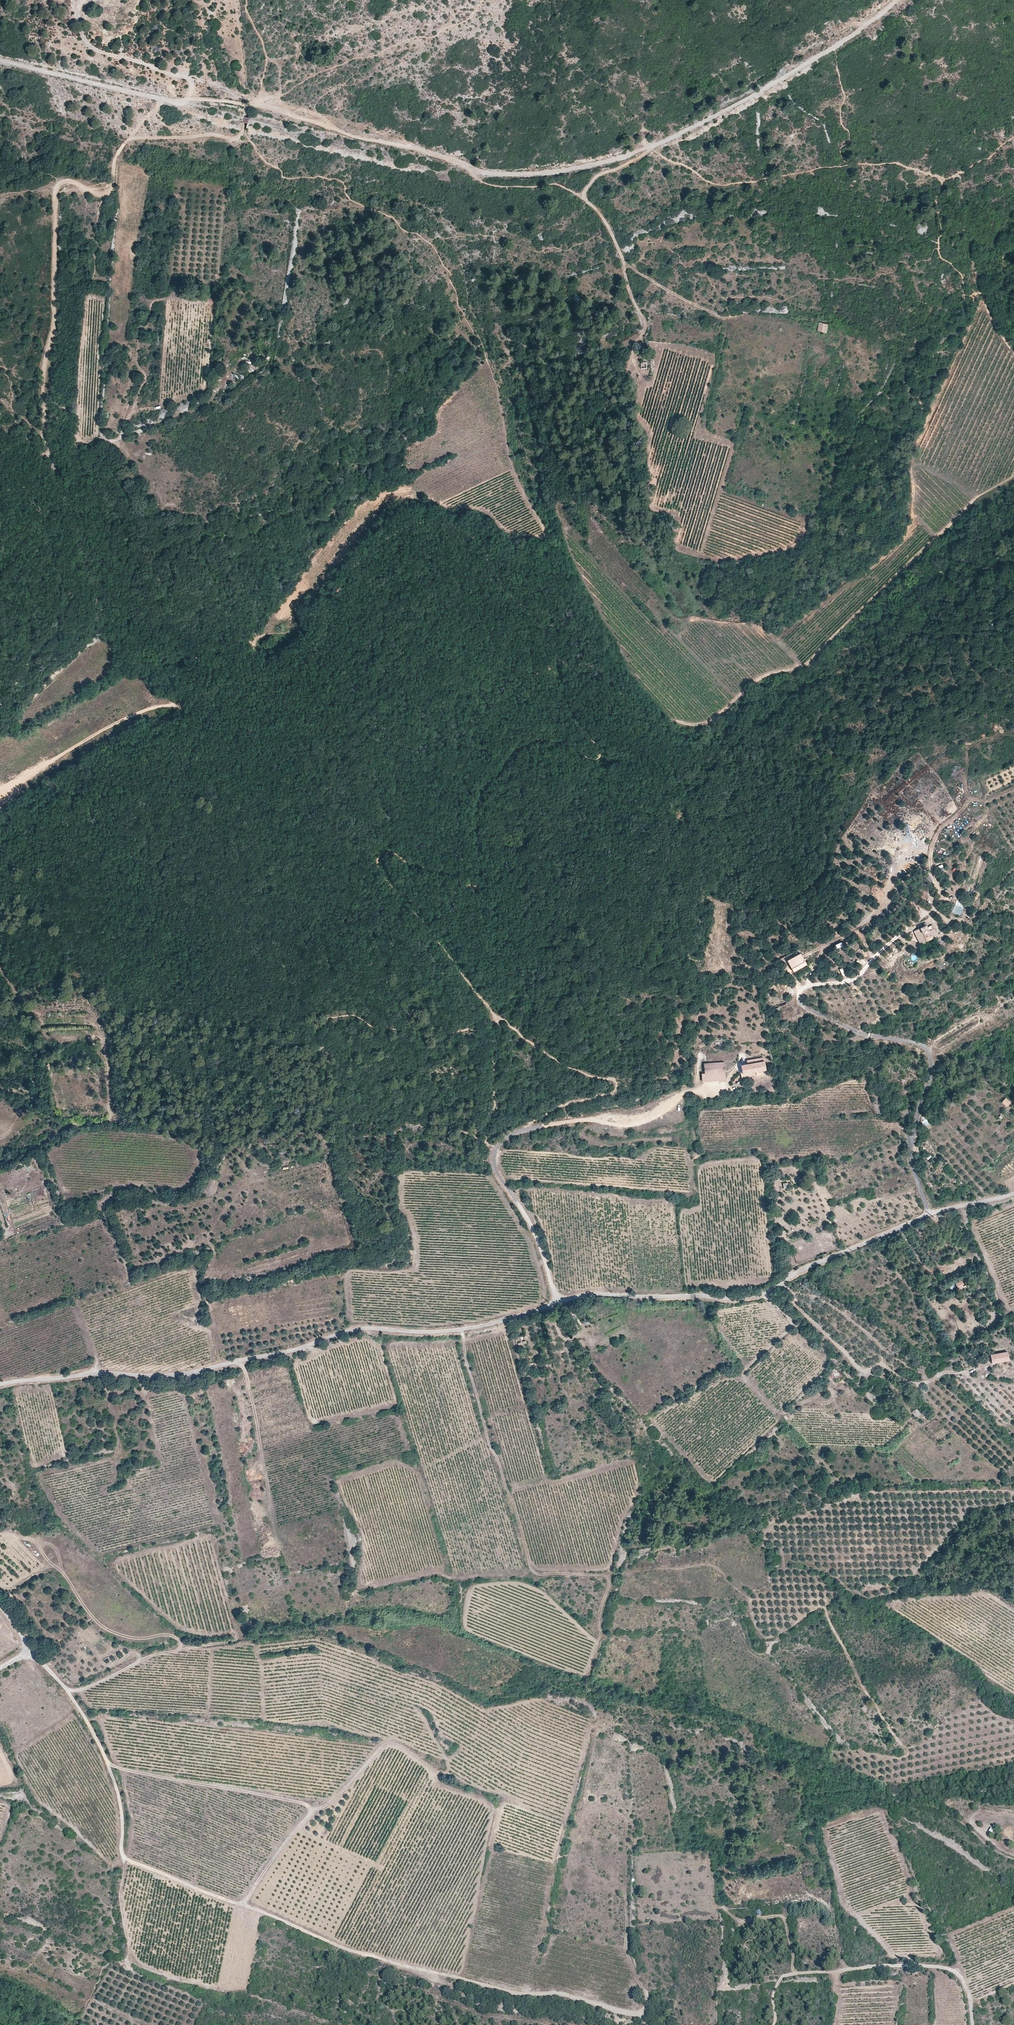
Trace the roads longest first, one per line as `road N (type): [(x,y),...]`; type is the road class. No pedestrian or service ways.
road 1 (unclassified): [(928,1214),(752,1295),(585,1294),(460,1331),(354,1327),(293,1351),(160,1376),(79,1375),(0,1387)]
road 2 (track): [(555,659),(554,645),(508,593),(488,554),(455,529),(424,520),(358,562),(307,661),(284,675),(145,710),(57,757),(0,800)]
road 3 (track): [(474,332),(503,332),(534,351),(566,390),(591,446),(606,446),(646,327),(609,226),(584,197),(557,184),(498,186),(476,172)]
road 4 (track): [(1013,475),(967,509),(809,662),(764,676),(702,724),(652,717),(607,673),(555,659)]
road 5 (track): [(123,1853),(342,1949),(447,1978),(639,2014),(651,2024)]
road 6 (track): [(898,0),(833,48),(635,153),(573,170),(476,172)]
road 7 (track): [(5,486),(51,458),(43,366),(54,332),(54,191),(62,181),(108,194),(129,140)]
road 8 (track): [(460,1331),(534,1575),(711,1566)]
road 9 (track): [(799,1000),(803,989),(857,976),(932,907),(938,891),(930,864),(939,829),(972,799),(994,799)]
road 10 (track): [(476,172),(257,107),(177,102)]
road 11 (unclassified): [(928,1214),(911,1162),(931,1071),(926,1050),(858,1033),(799,1000)]
road 12 (track): [(774,2024),(783,1975),(899,1965),(960,1975),(973,2024)]
road 13 (track): [(643,2018),(650,1998),(627,1947),(628,1818),(601,1803)]
road 14 (track): [(785,1568),(827,1587),(832,1627),(908,1751)]
road 15 (track): [(29,1653),(68,1692),(105,1757),(122,1811),(123,1853)]
road 16 (track): [(526,1128),(506,1138),(495,1166),(538,1239),(556,1302)]
road 17 (track): [(101,633),(98,592),(51,458)]
road 18 (track): [(177,102),(0,61)]
road 19 (track): [(68,1692),(140,1660),(235,1640)]
road 20 (track): [(526,1128),(653,1113),(681,1095)]
road 21 (track): [(1013,1491),(867,1491)]
road 22 (track): [(129,140),(232,139),(243,132),(249,105)]
road 23 (track): [(895,1794),(946,1812),(1013,1860)]
road 24 (unclassified): [(0,724),(101,633)]

